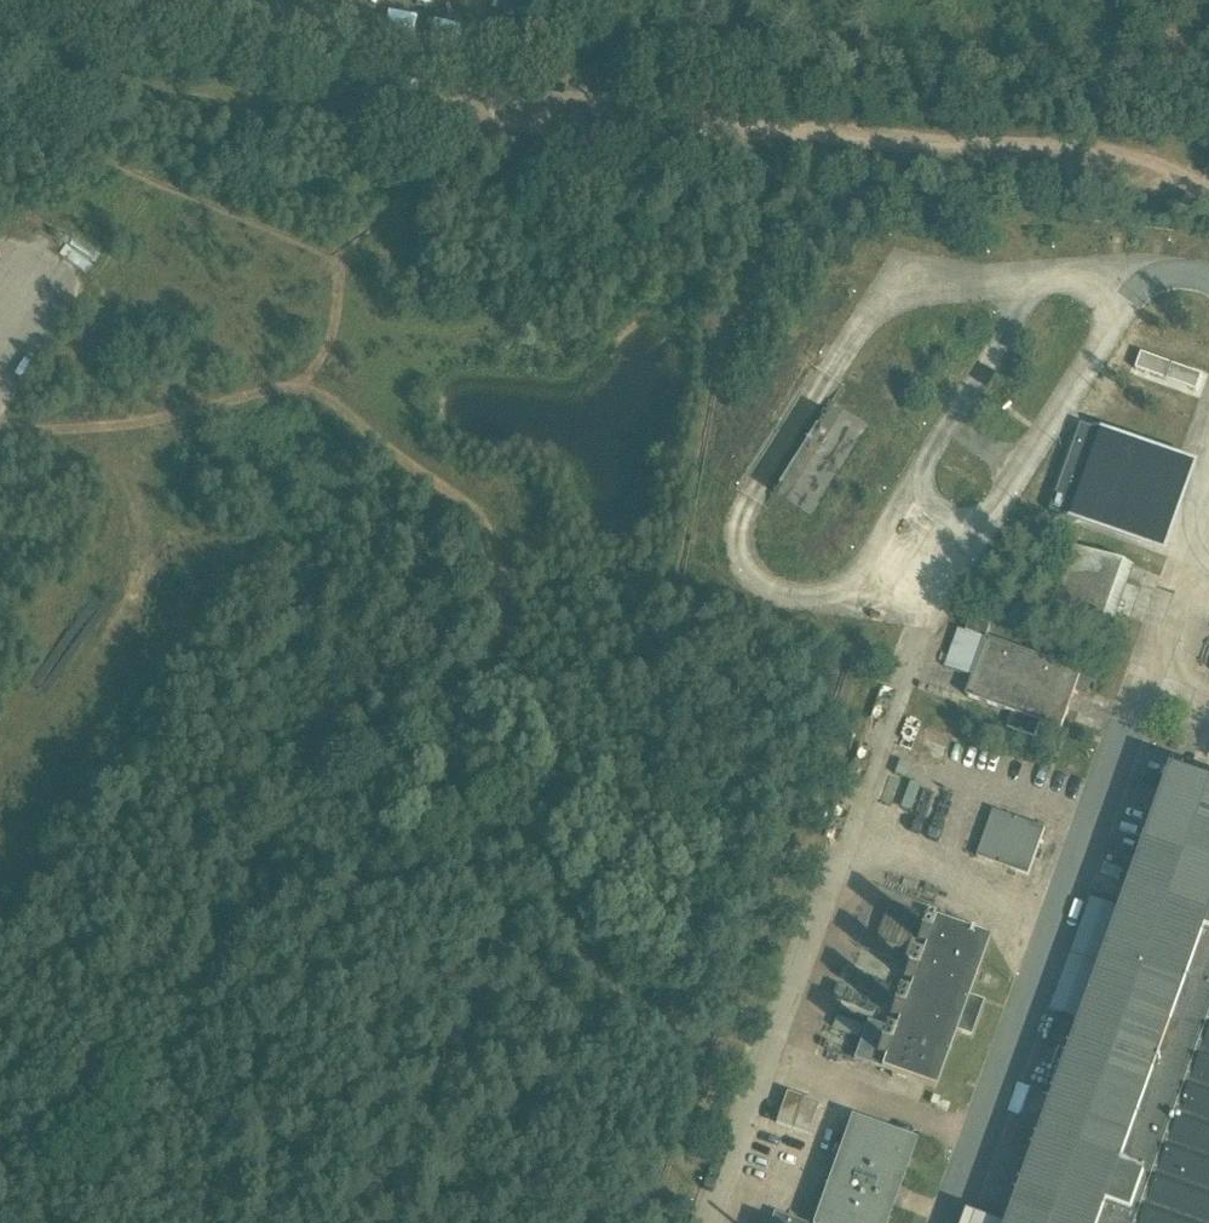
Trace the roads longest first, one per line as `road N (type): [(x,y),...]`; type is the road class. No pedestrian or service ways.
road 1 (track): [(1208,187),(731,132),(0,67)]

